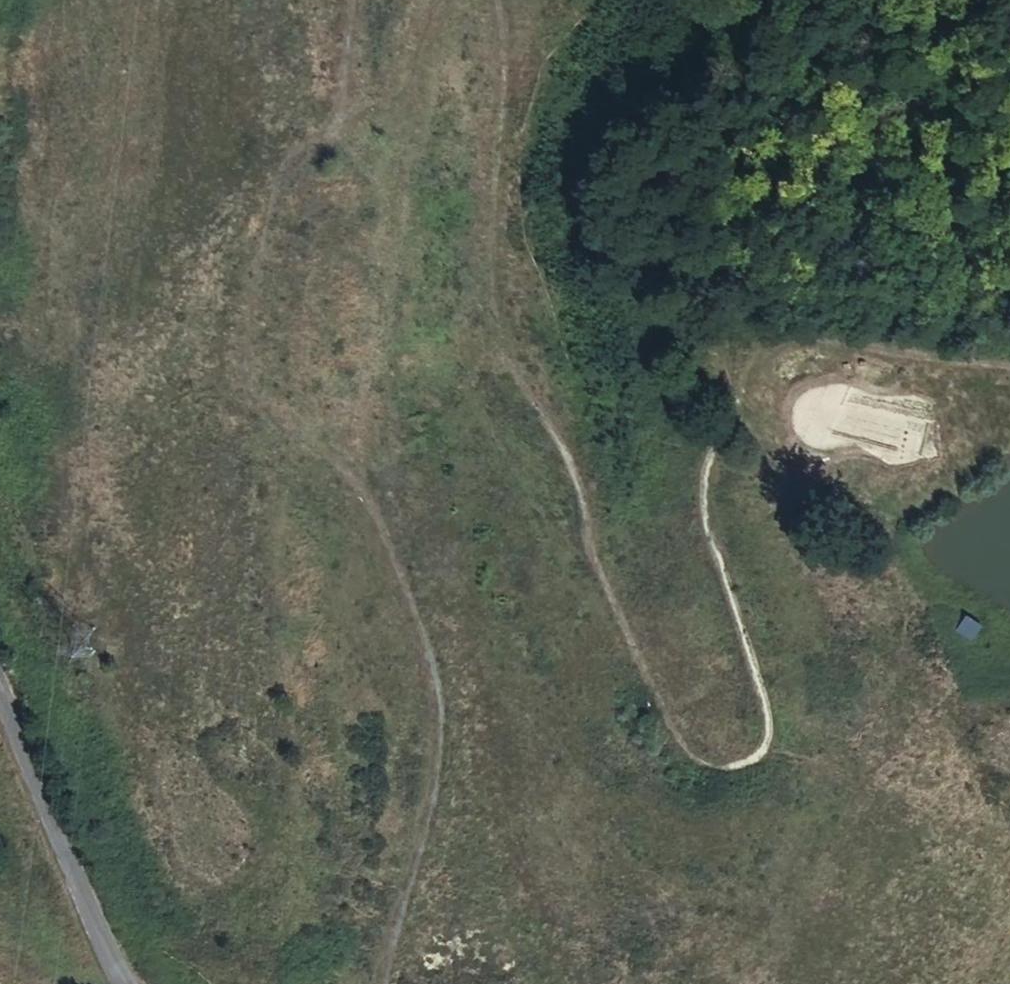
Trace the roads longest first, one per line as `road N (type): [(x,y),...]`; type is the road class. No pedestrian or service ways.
road 1 (unclassified): [(119,983),(0,714)]

